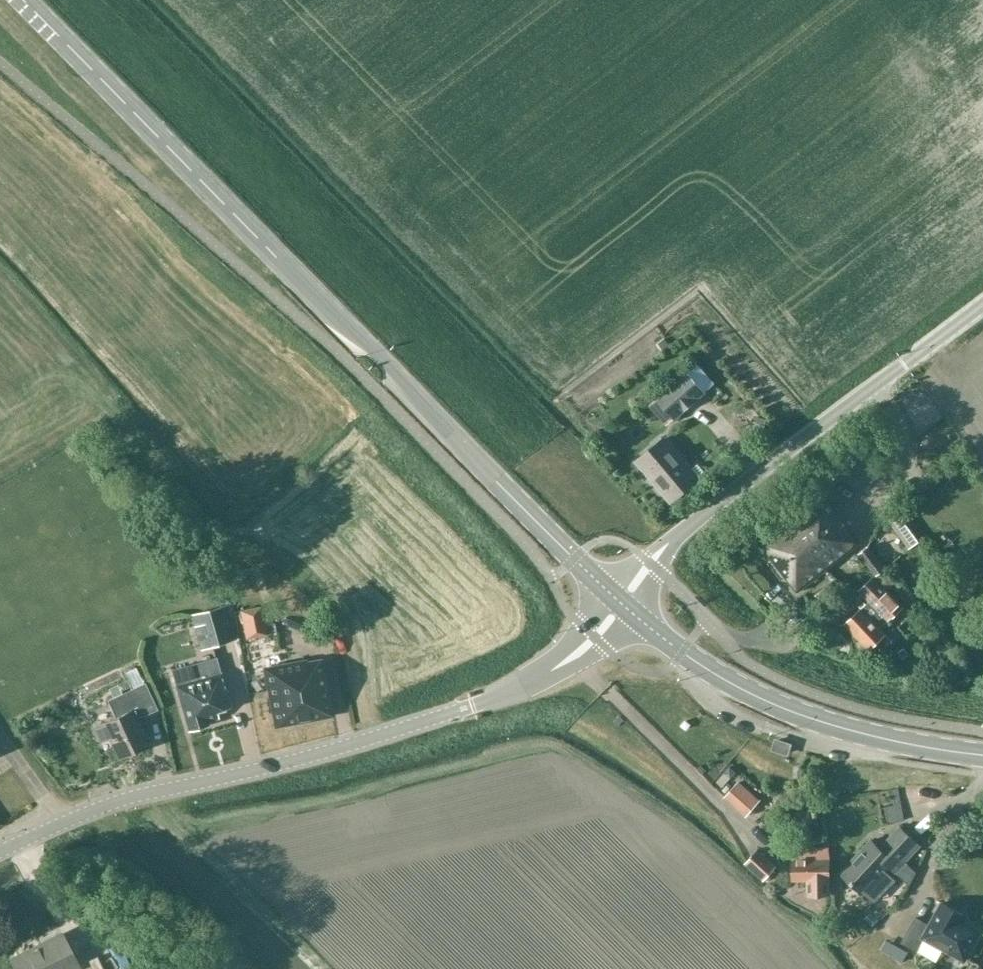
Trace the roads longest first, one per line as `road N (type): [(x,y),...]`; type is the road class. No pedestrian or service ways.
road 1 (tertiary): [(0,849),(108,801),(318,755),(534,683),(574,657),(625,605)]
road 2 (tertiary): [(23,0),(379,361)]
road 3 (unclassified): [(625,605),(684,528),(982,303)]
road 4 (tertiary): [(982,755),(848,731),(789,710),(713,673),(625,605)]
road 5 (tertiary): [(625,605),(379,361)]

